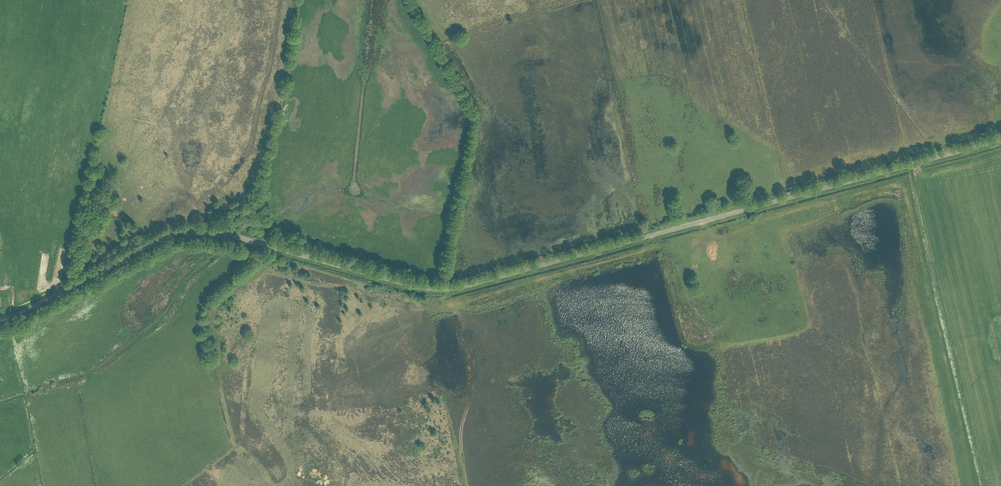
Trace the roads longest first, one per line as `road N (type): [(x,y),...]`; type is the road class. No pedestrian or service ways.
road 1 (unclassified): [(1000,140),(454,288),(407,284),(280,249)]
road 2 (unclassified): [(0,319),(173,235),(211,231),(280,249)]

